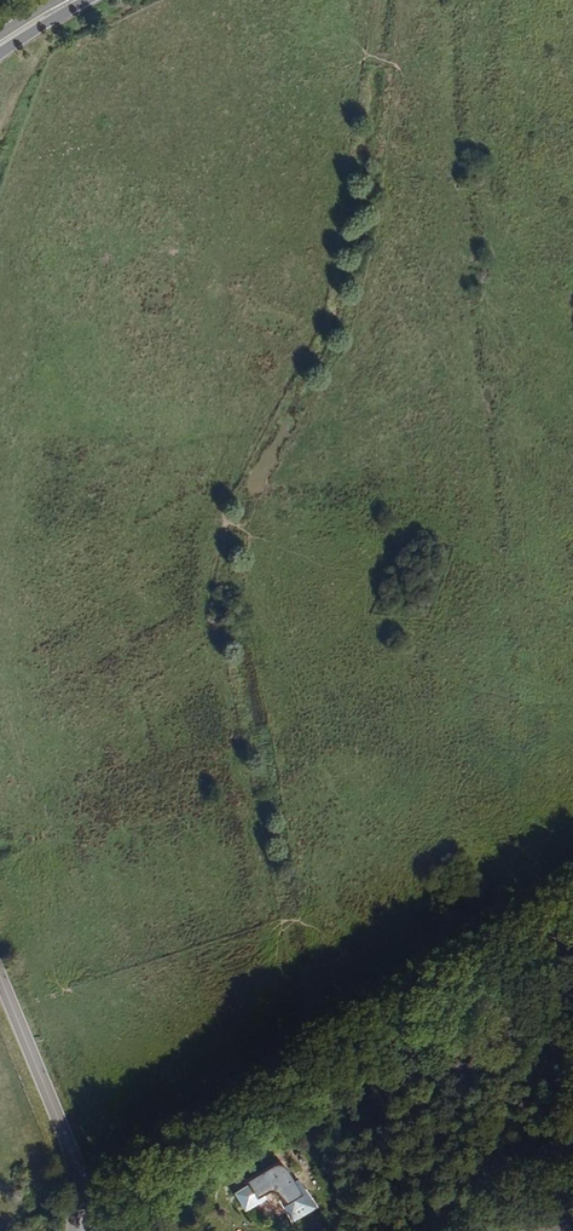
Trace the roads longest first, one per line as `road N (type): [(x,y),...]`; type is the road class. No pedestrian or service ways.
road 1 (secondary): [(86,1193),(0,976)]

